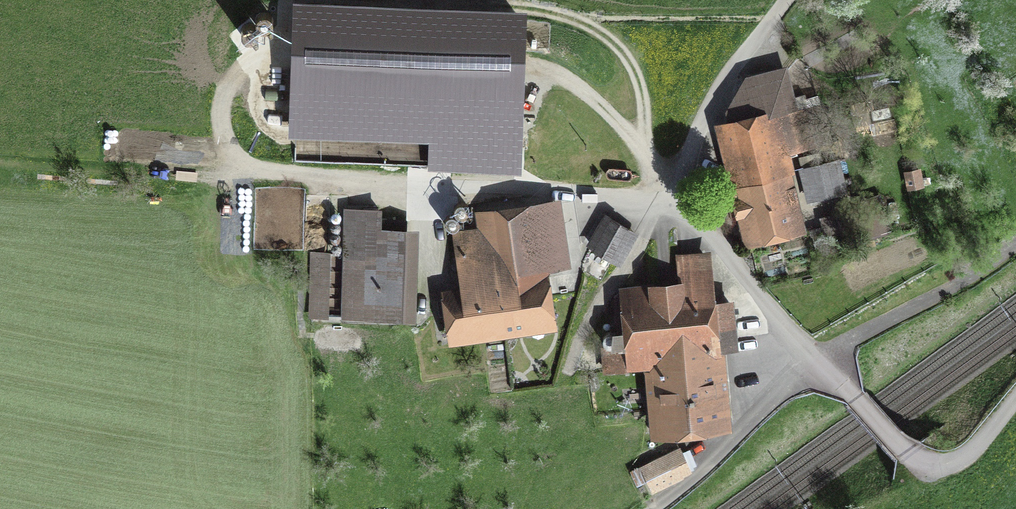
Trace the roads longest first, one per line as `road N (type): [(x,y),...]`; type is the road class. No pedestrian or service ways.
road 1 (track): [(773,0),(718,62),(673,144),(666,192),(680,218),(813,366),(924,466),(957,464),(1015,399)]
road 2 (track): [(0,161),(297,181),(666,192)]
road 3 (track): [(800,352),(734,441),(653,508)]

